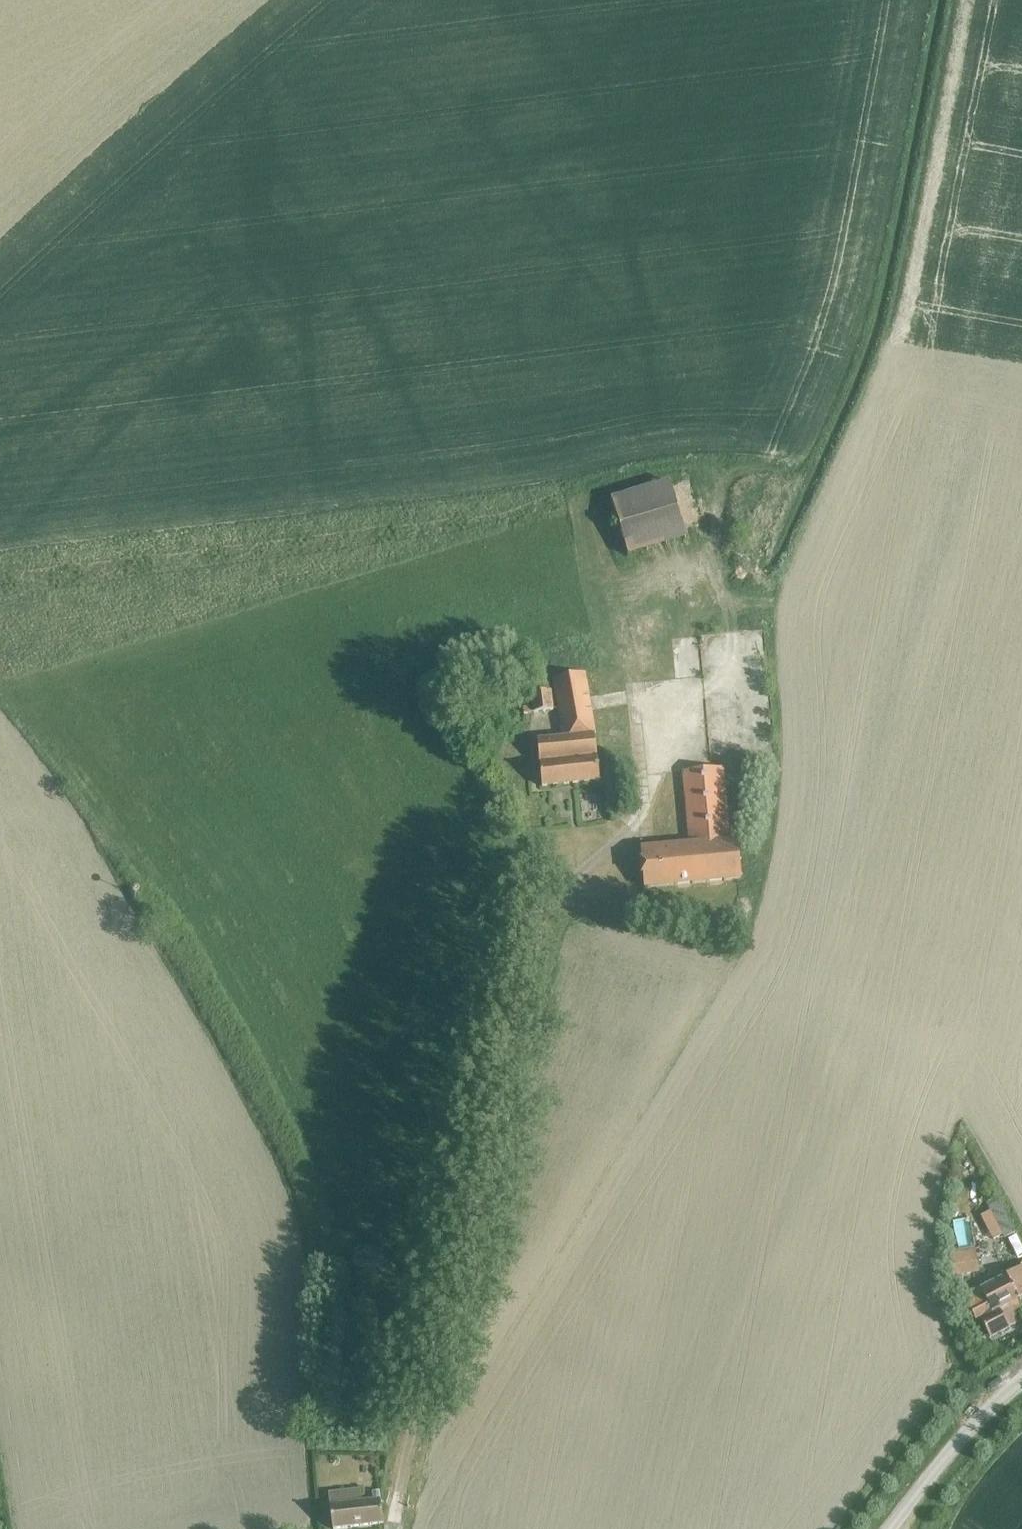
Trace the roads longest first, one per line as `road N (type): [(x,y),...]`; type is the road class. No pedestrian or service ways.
road 1 (unclassified): [(891,1528),(977,1418),(1021,1377)]

